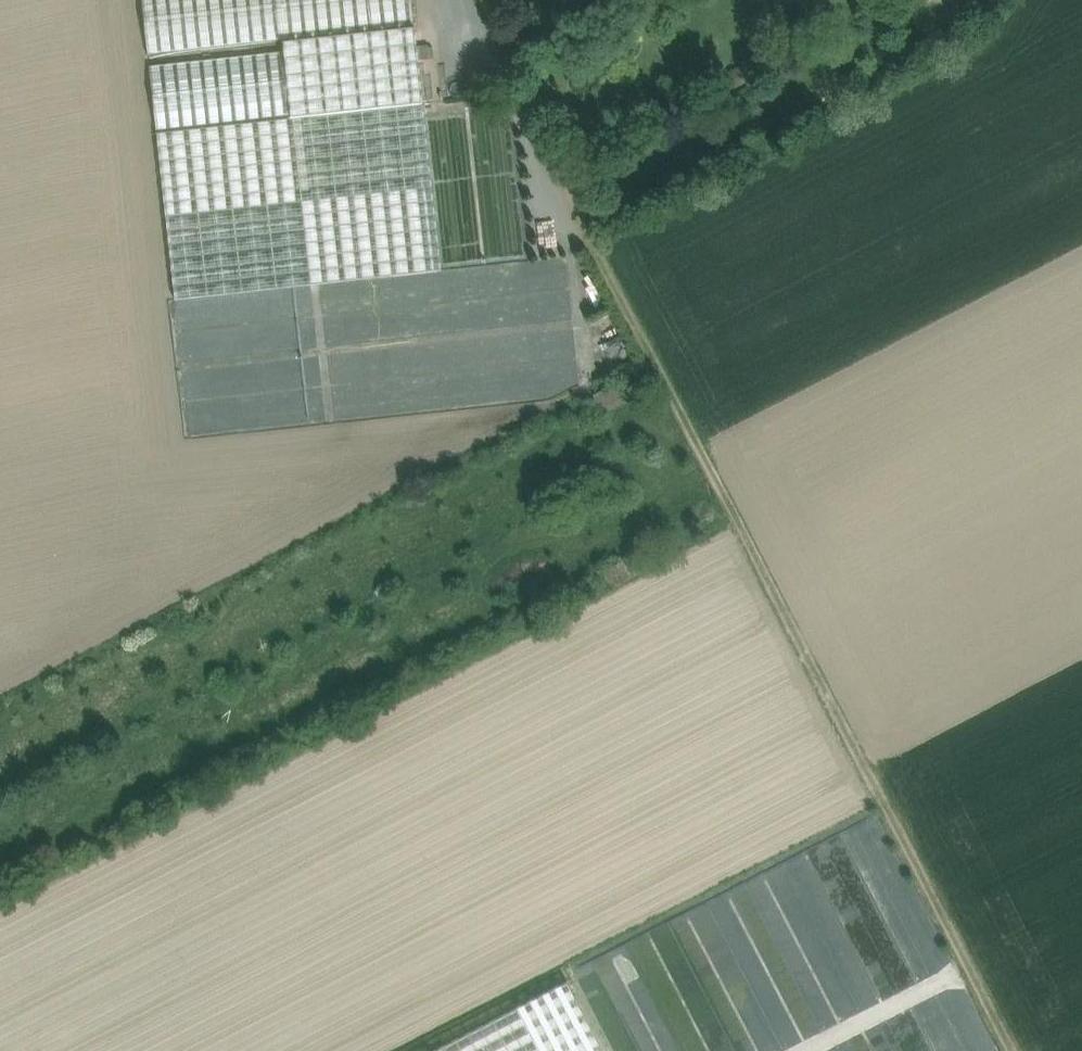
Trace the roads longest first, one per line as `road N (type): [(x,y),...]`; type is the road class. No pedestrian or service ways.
road 1 (track): [(1018,1050),(478,0)]

